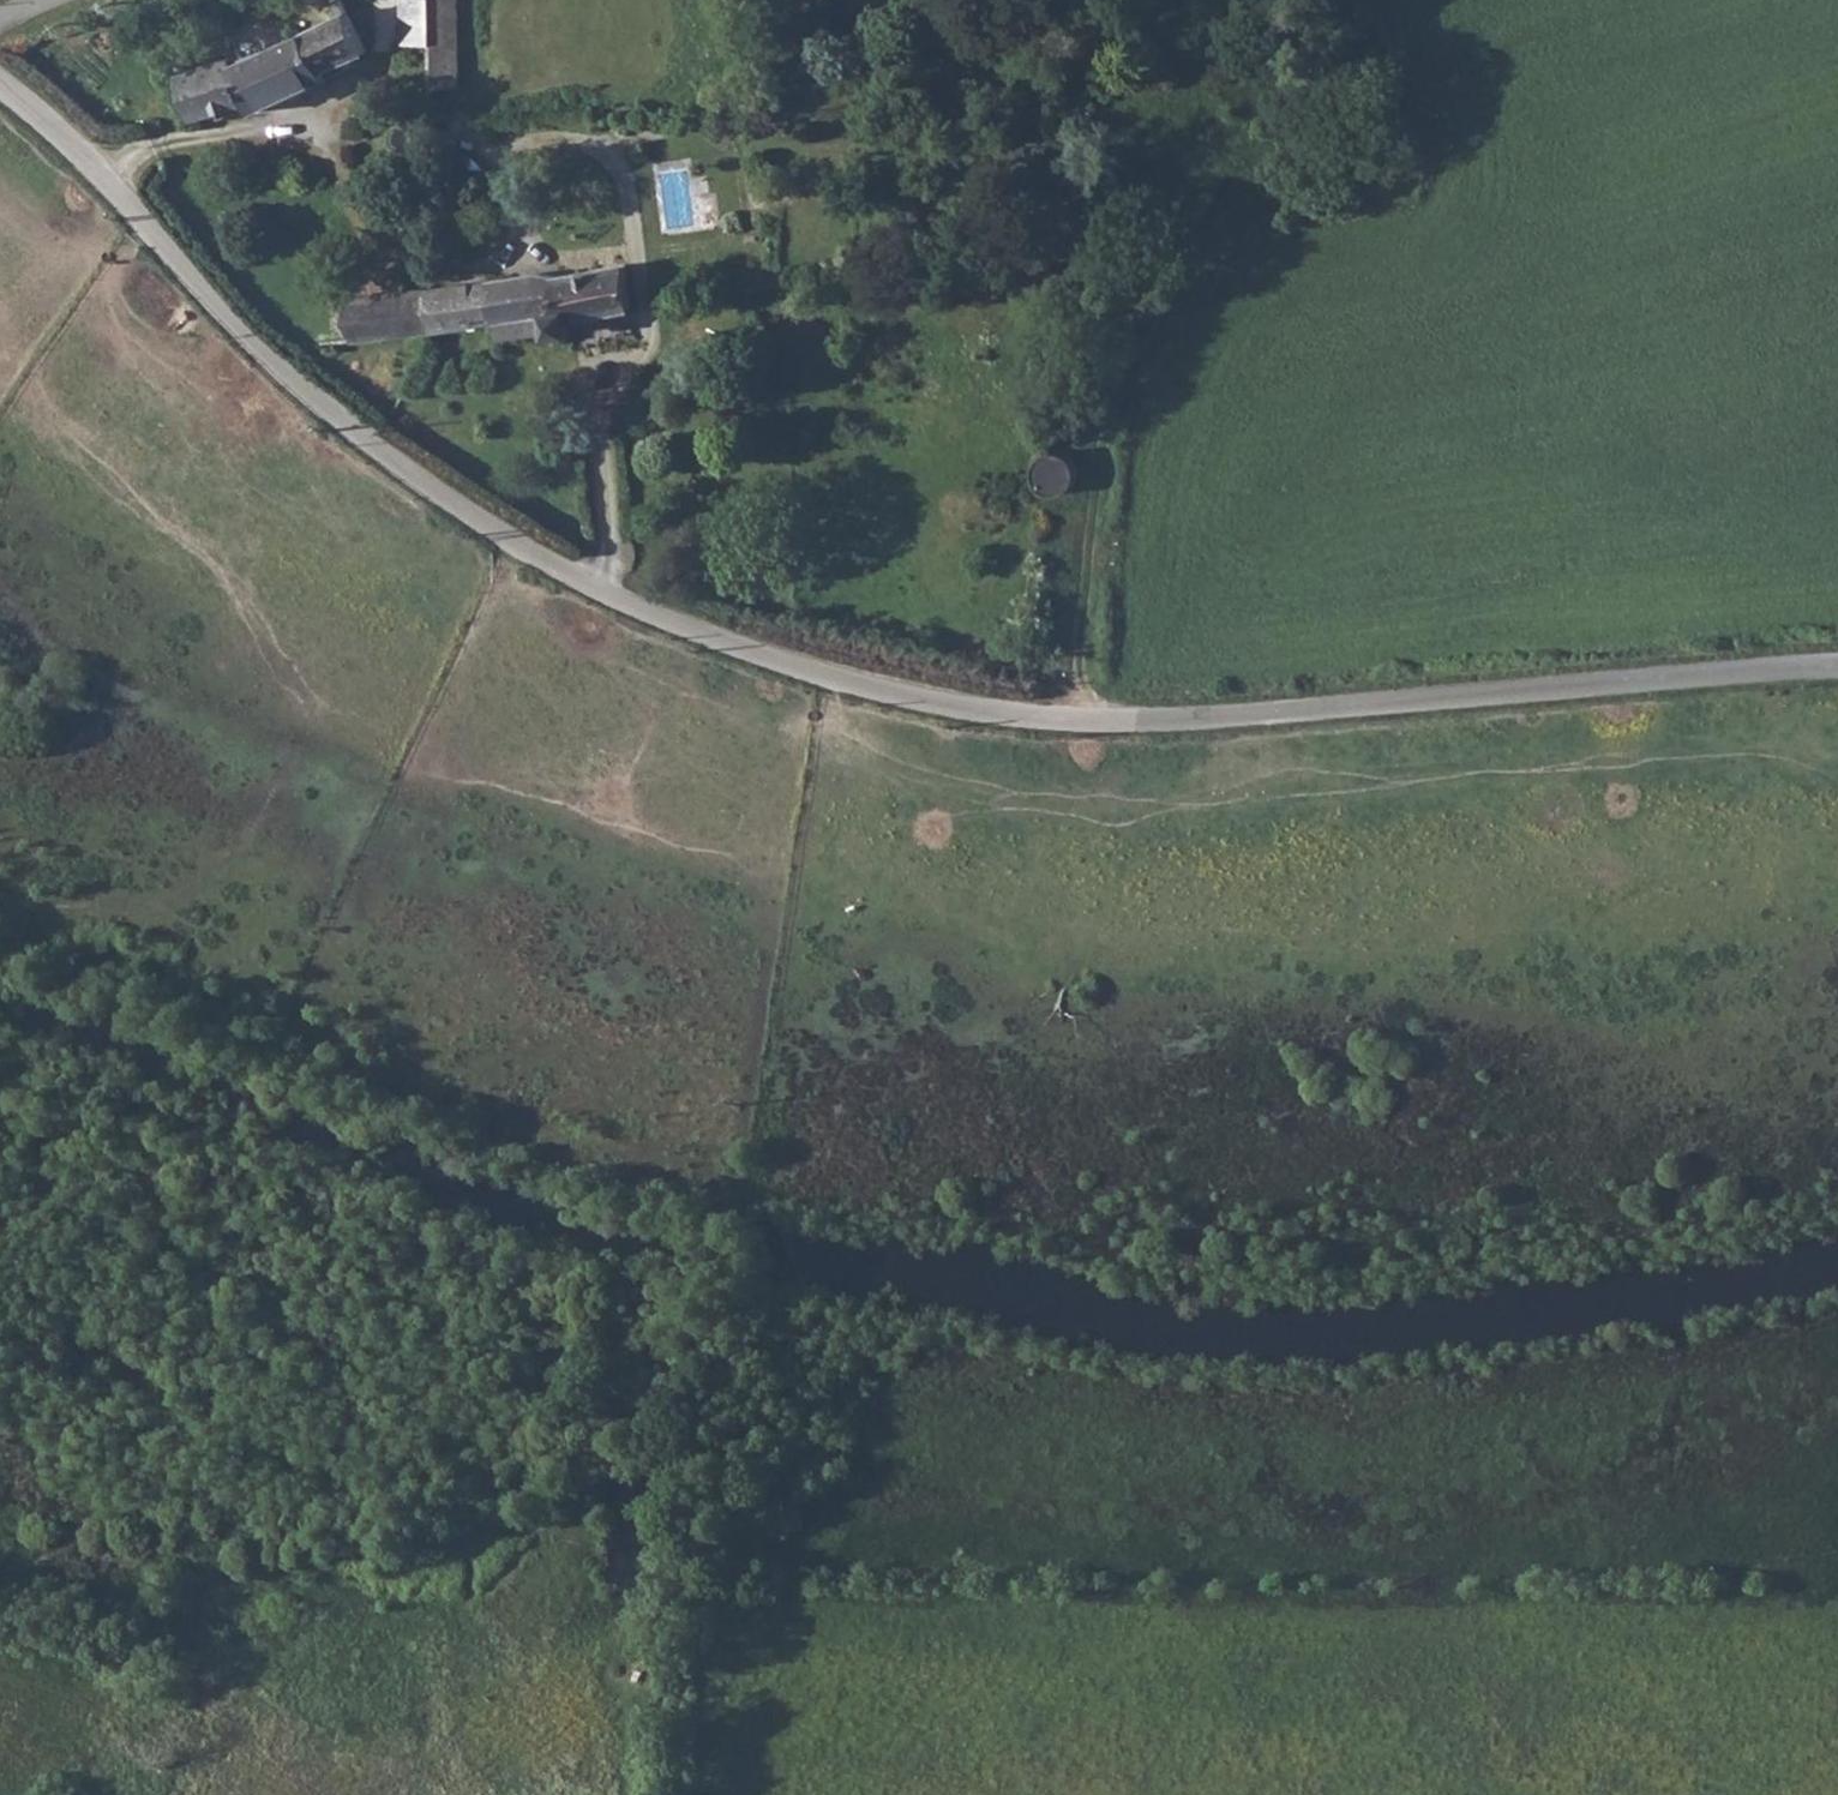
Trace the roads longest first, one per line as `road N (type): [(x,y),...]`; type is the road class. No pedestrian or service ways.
road 1 (unclassified): [(0,90),(79,151),(242,331),(488,526),(610,591),(844,681),(1072,720),(1837,666)]

